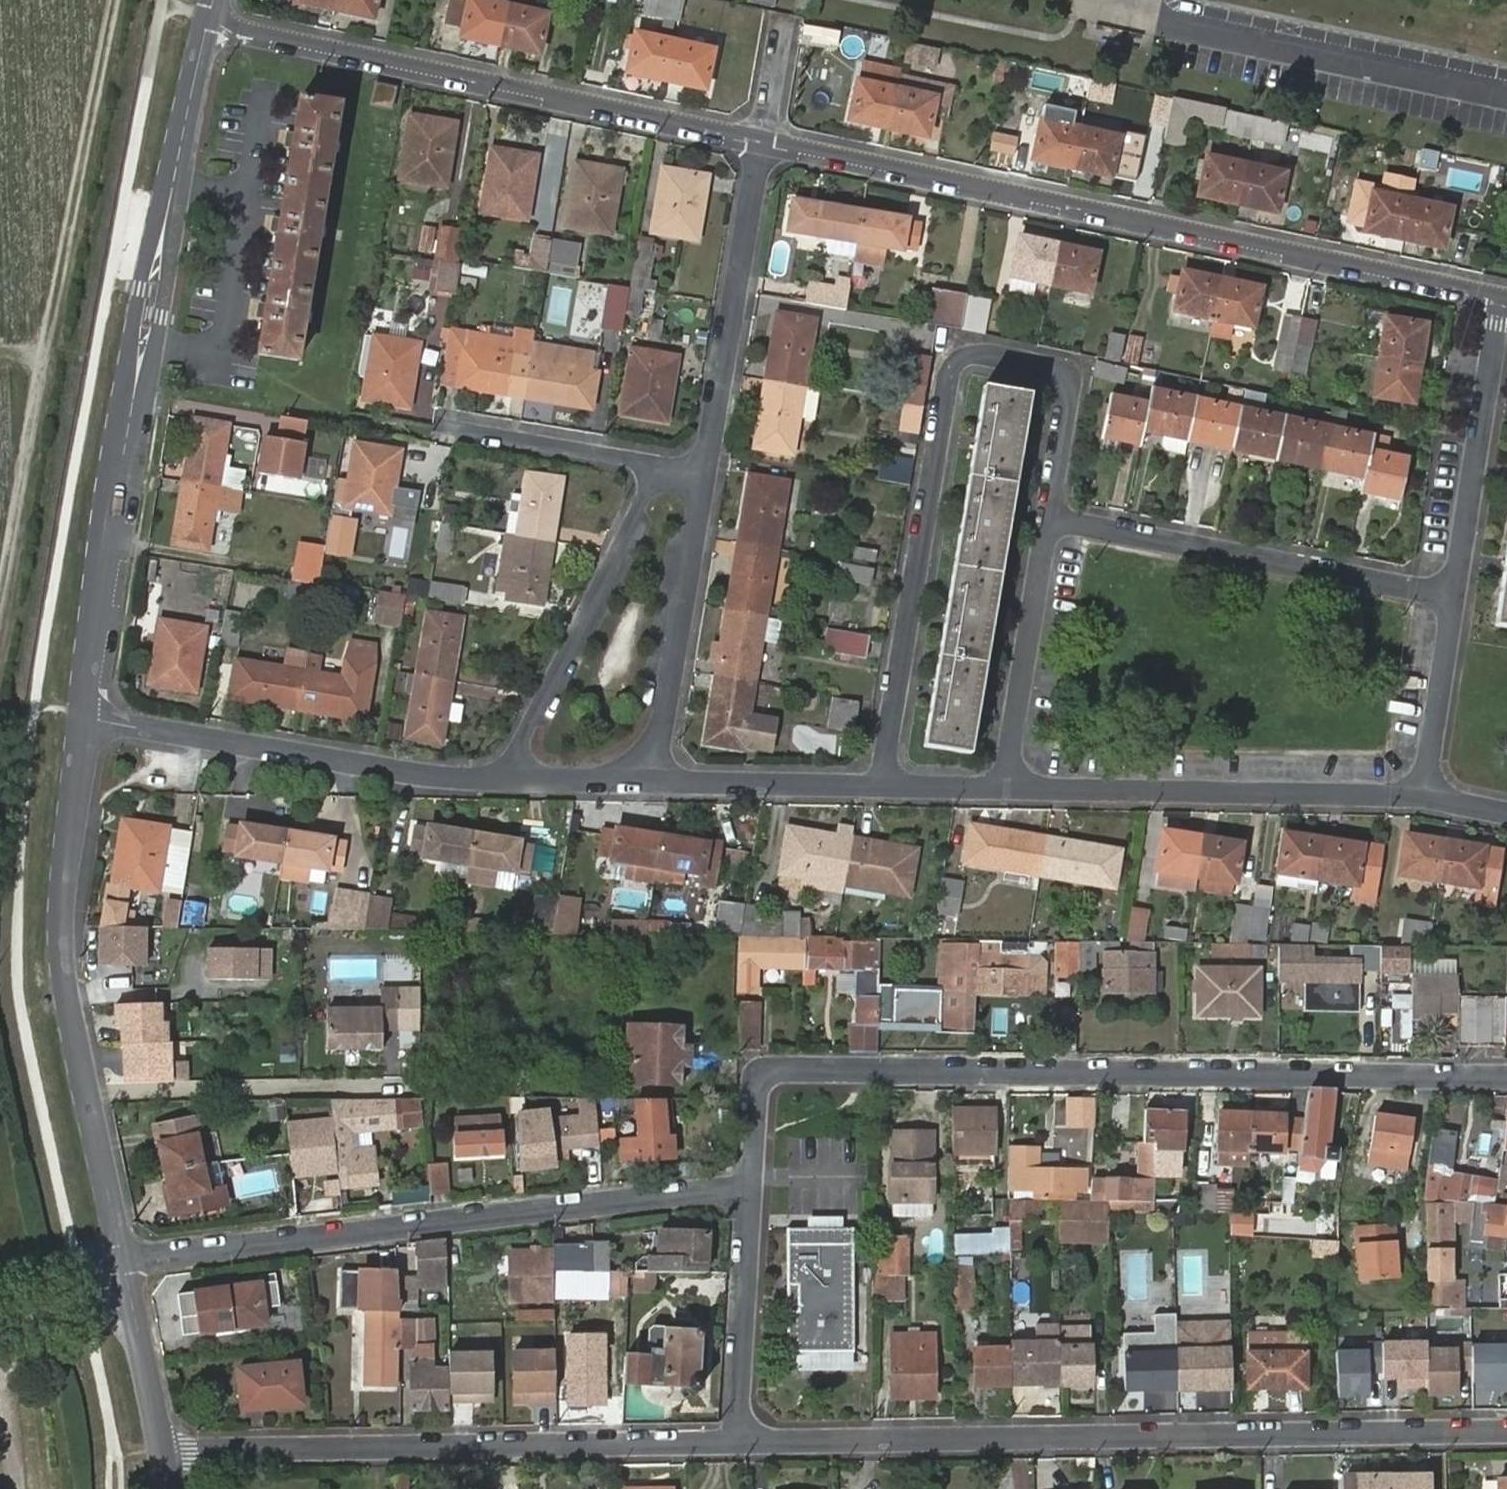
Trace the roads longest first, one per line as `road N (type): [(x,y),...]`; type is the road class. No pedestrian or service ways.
road 1 (residential): [(750,1185),(755,1086),(776,1073),(1506,1079)]
road 2 (residential): [(736,1445),(1506,1434)]
road 3 (residential): [(1506,298),(761,141)]
road 4 (tertiary): [(86,720),(137,380),(206,20)]
road 5 (residential): [(1049,519),(1064,379),(1051,369),(981,355),(964,360),(952,375),(886,788)]
road 6 (residential): [(124,1262),(750,1185)]
road 7 (track): [(0,607),(116,0)]
road 8 (residential): [(162,1454),(736,1445)]
road 9 (residential): [(761,141),(206,20)]
road 10 (tertiary): [(124,1262),(63,982),(61,927),(86,720)]
road 11 (residential): [(86,720),(424,776),(504,777)]
road 12 (residential): [(1007,790),(1424,795)]
road 13 (residential): [(1455,596),(1049,519)]
road 14 (residential): [(504,777),(657,463)]
road 15 (residential): [(706,472),(761,141)]
road 16 (residential): [(670,778),(706,472)]
road 17 (residential): [(1455,596),(1506,299)]
road 18 (residential): [(1007,790),(1049,519)]
road 19 (residential): [(736,1445),(750,1185)]
road 20 (residential): [(438,426),(657,463)]
road 21 (residential): [(670,778),(886,788)]
road 22 (residential): [(1424,795),(1455,596)]
road 23 (tertiary): [(162,1454),(124,1262)]
road 24 (residential): [(504,777),(670,778)]
road 25 (residential): [(886,788),(1007,790)]

